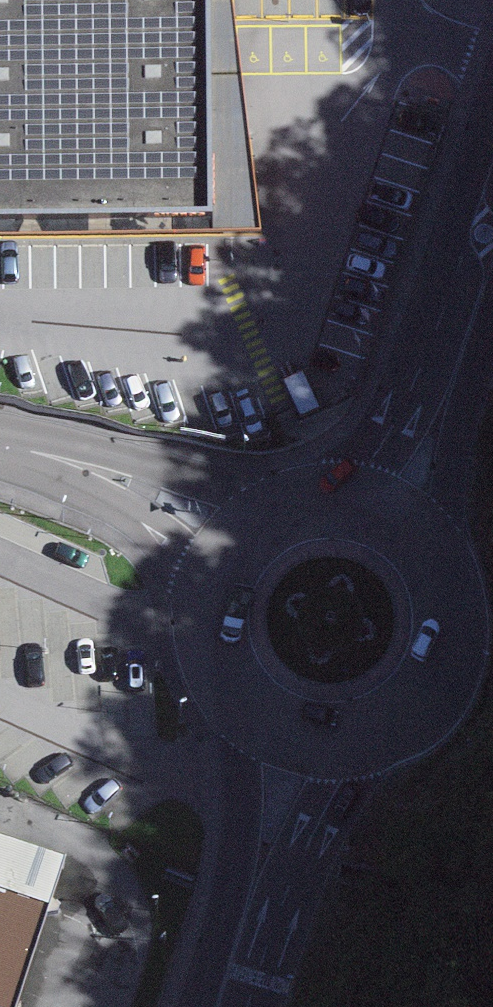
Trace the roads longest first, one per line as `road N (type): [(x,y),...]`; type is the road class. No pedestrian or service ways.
road 1 (primary): [(303,733),(336,740),(401,723),(427,702),(457,642),(449,576),(431,547),(376,510)]
road 2 (primary): [(376,510),(492,191)]
road 3 (primary): [(212,1006),(303,733)]
road 4 (residential): [(251,545),(151,491),(0,445)]
road 5 (primary): [(251,545),(224,604),(232,669),(273,719),(303,733)]
road 6 (primary): [(376,510),(308,509),(251,545)]

